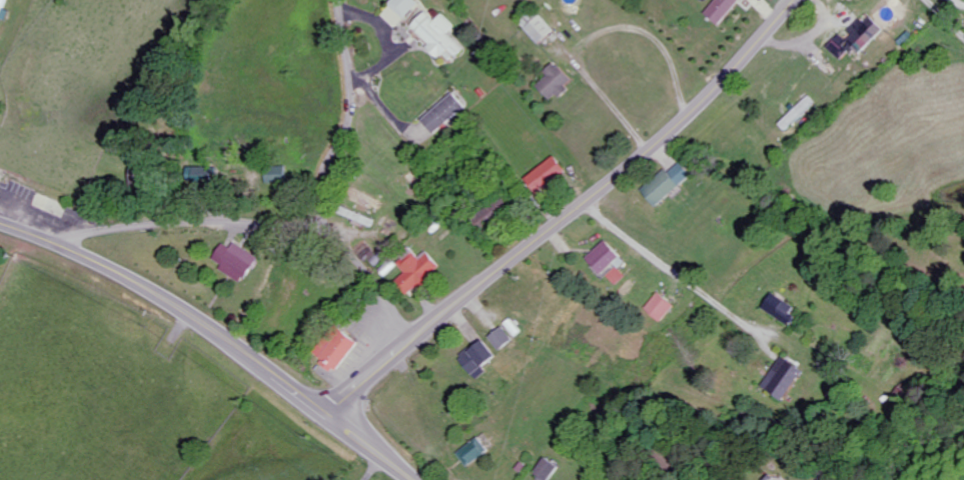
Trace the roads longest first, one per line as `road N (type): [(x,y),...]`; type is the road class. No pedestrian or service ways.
road 1 (tertiary): [(793,0),(641,158),(327,412)]
road 2 (tertiary): [(0,224),(176,305),(414,479)]
road 3 (residential): [(49,242),(200,222),(322,232),(366,269),(415,337)]
road 4 (residential): [(310,229),(351,116),(338,0)]

